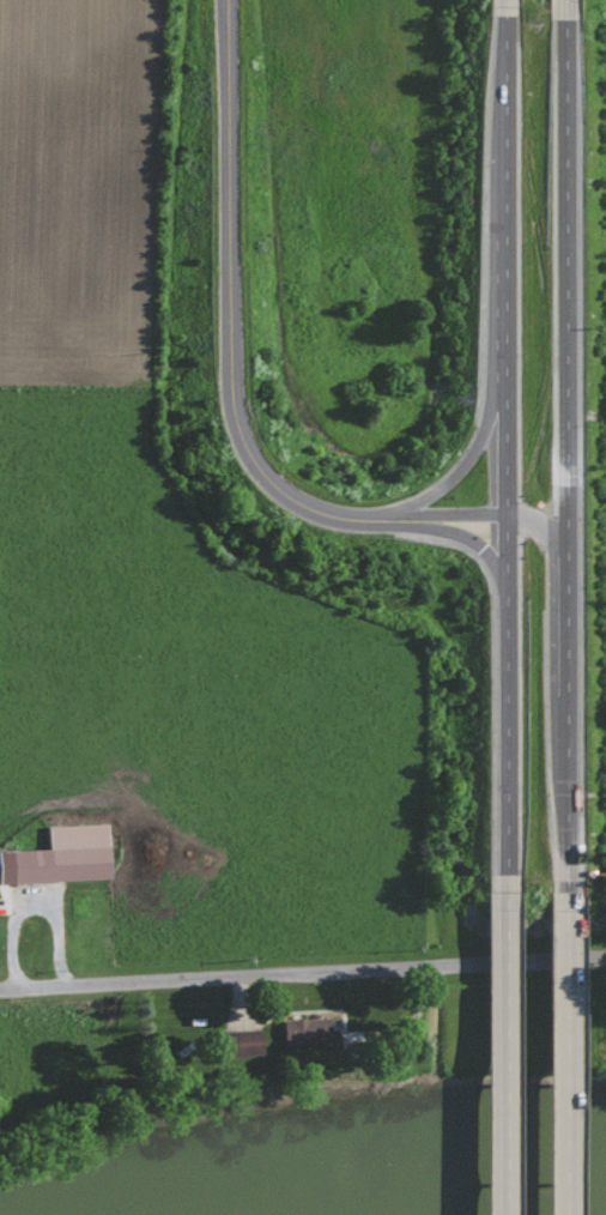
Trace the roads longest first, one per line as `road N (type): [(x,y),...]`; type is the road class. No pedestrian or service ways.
road 1 (trunk): [(505,10),(507,890)]
road 2 (trunk): [(566,891),(572,766),(565,14)]
road 3 (trunk): [(407,519),(319,512),(263,474),(242,441),(230,345),(228,0)]
road 4 (residential): [(0,986),(605,954)]
road 5 (trunk): [(507,890),(507,1214)]
road 6 (trunk): [(567,1214),(566,891)]
road 7 (trunk): [(505,344),(485,425),(456,473),(434,494),(365,518)]
road 8 (trunk): [(566,557),(545,528),(507,512),(407,519)]
road 9 (trunk): [(407,519),(473,540),(508,592)]

